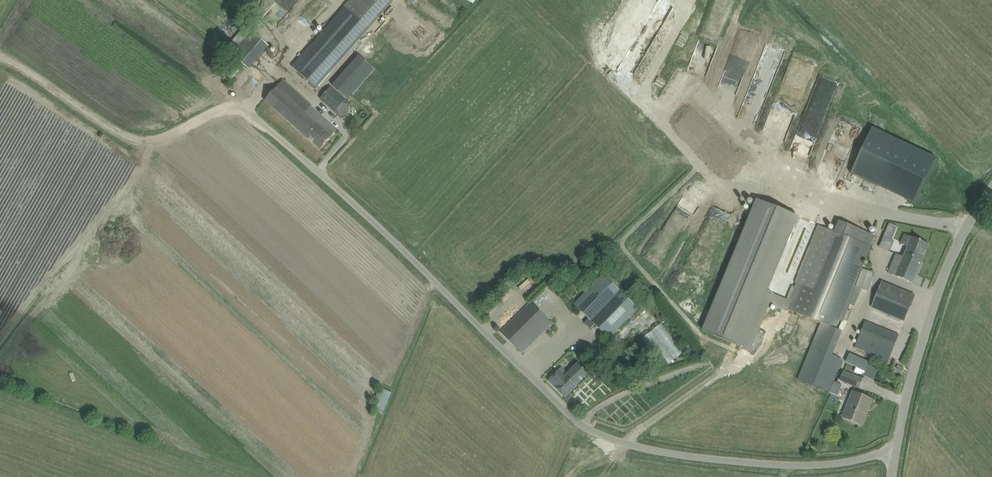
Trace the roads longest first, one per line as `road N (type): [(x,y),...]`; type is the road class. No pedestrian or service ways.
road 1 (unclassified): [(897,445),(862,460),(794,466),(680,456),(588,431),(238,109)]
road 2 (track): [(238,109),(136,144),(0,56)]
road 3 (unclassified): [(991,196),(956,254),(897,445)]

